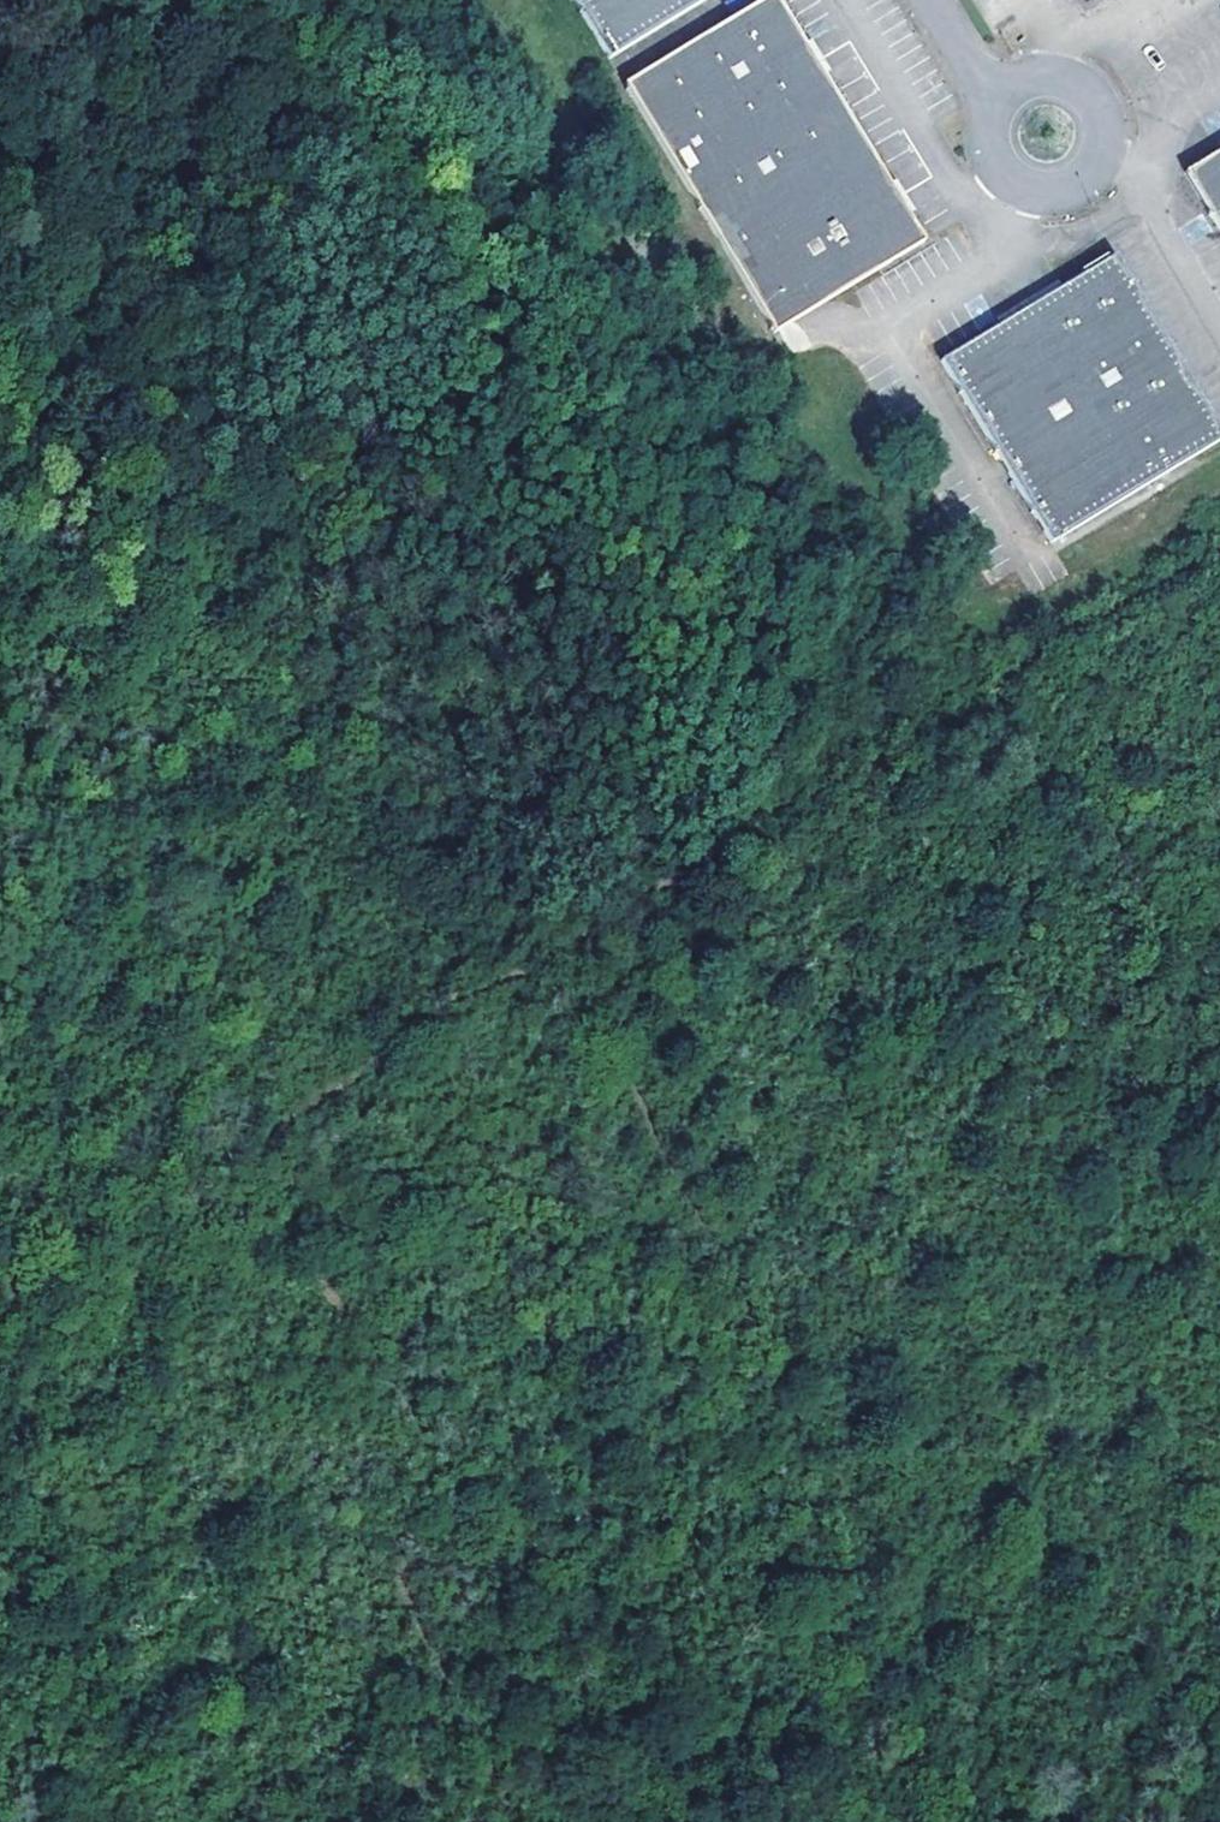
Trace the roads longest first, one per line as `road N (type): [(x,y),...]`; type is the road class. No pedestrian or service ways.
road 1 (track): [(0,402),(13,440),(55,495),(91,521),(114,637),(170,697),(312,906),(376,1059)]
road 2 (unclassified): [(993,166),(1026,192),(1072,189),(1090,175),(1105,135),(1102,114),(1075,83),(1035,75),(1001,93)]

